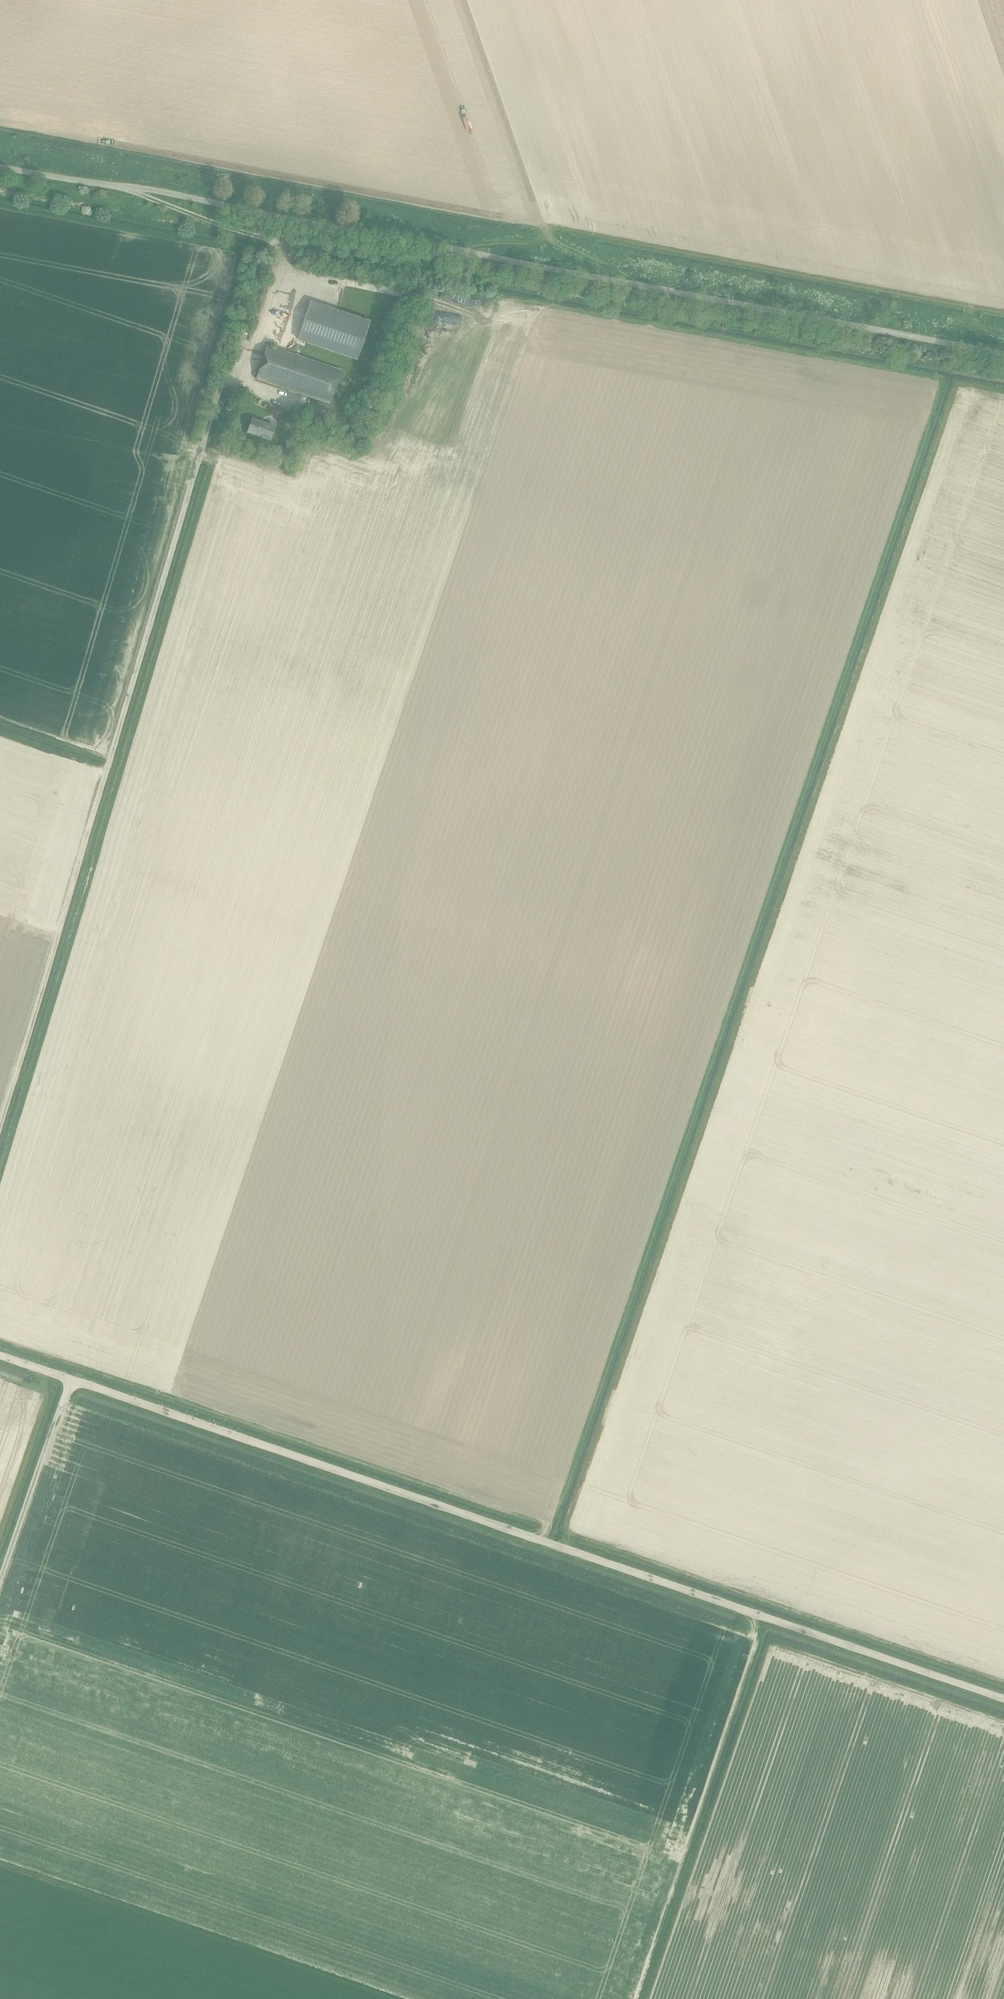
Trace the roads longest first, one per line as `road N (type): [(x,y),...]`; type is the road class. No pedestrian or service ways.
road 1 (track): [(0,1357),(1003,1699)]
road 2 (unclassified): [(1003,354),(0,167)]

